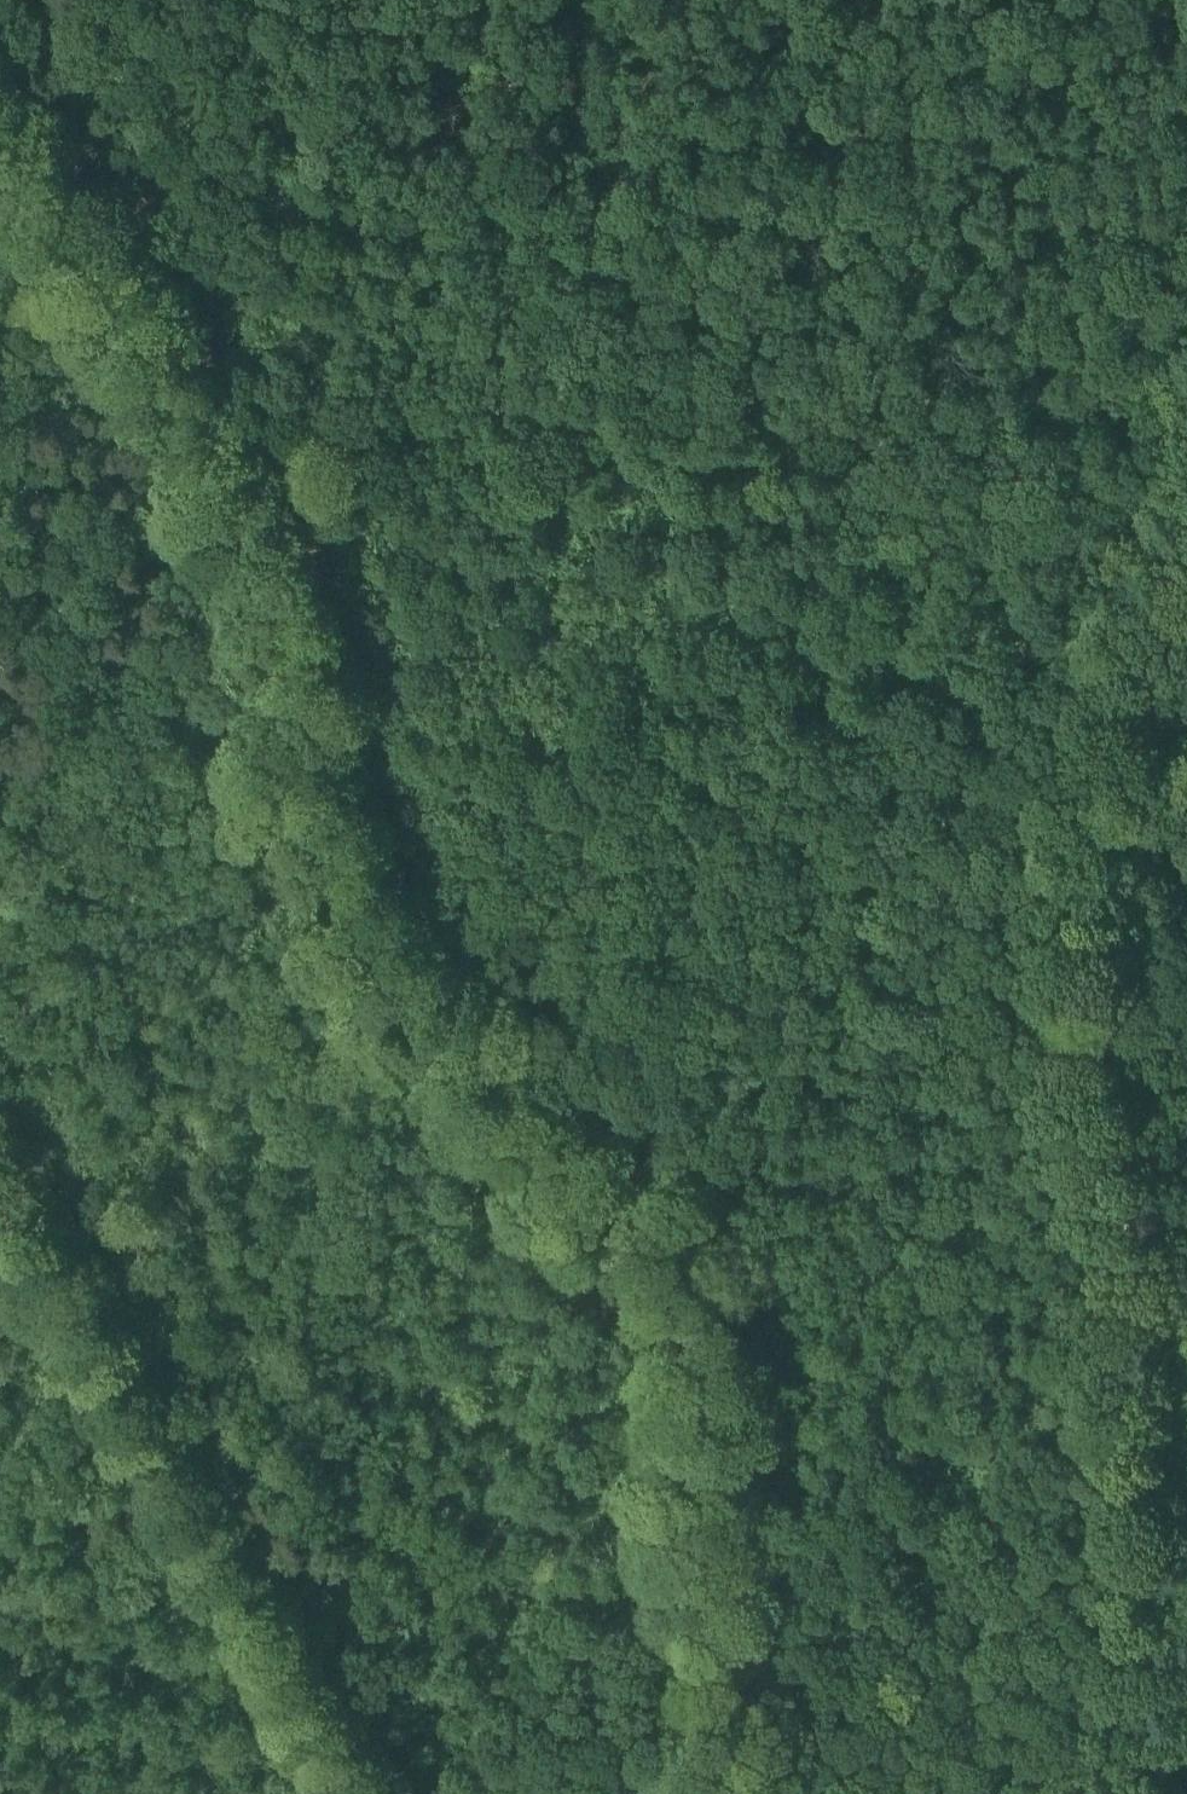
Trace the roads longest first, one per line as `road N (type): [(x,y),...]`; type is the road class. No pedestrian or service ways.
road 1 (track): [(0,1231),(335,1793)]

